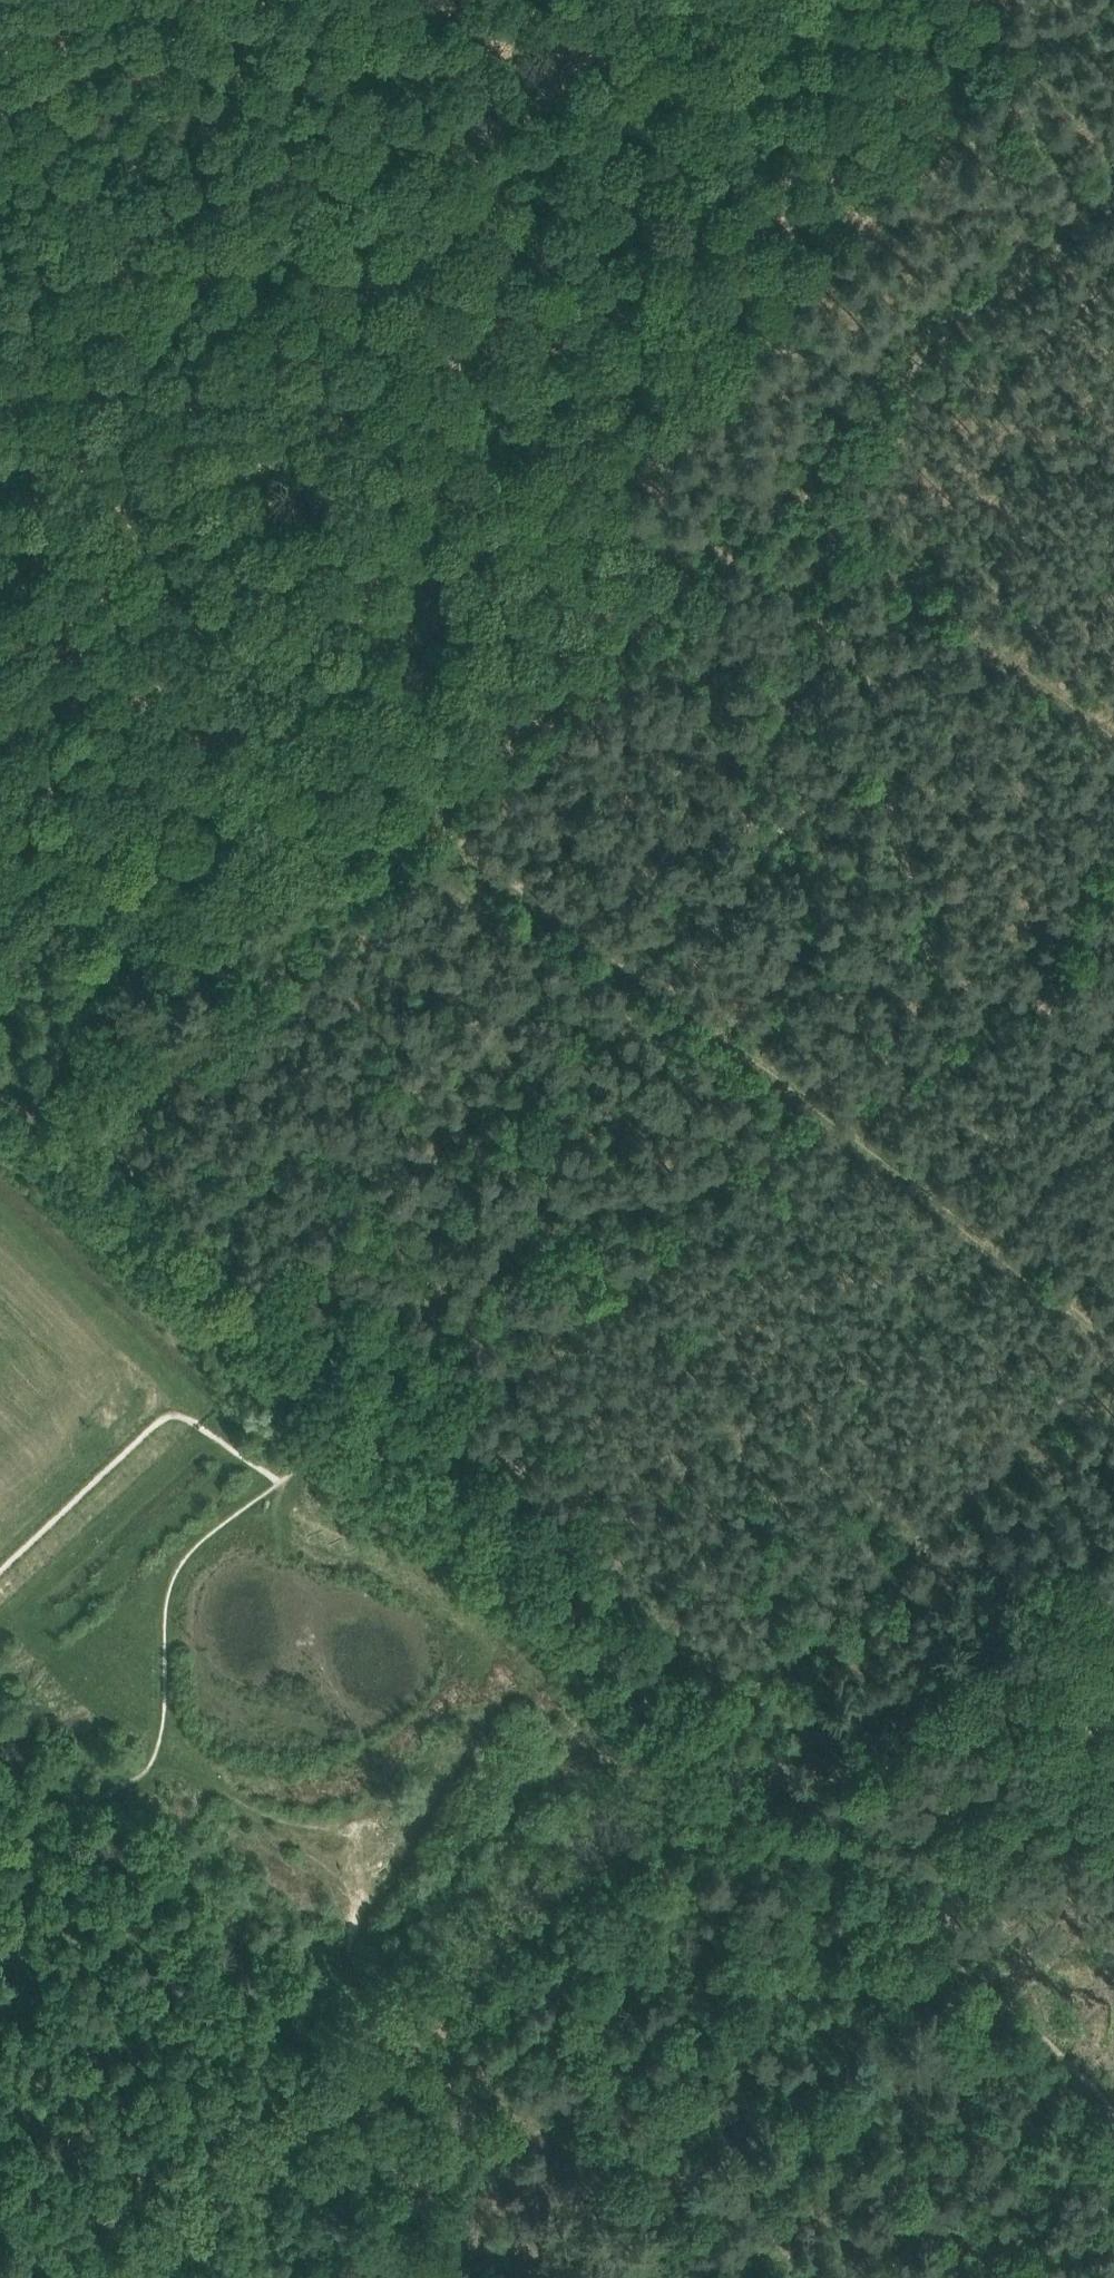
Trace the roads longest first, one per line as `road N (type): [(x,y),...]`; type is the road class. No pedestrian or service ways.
road 1 (track): [(691,1743),(1113,2148)]
road 2 (track): [(149,1773),(160,1733),(170,1579),(255,1488),(287,1476)]

